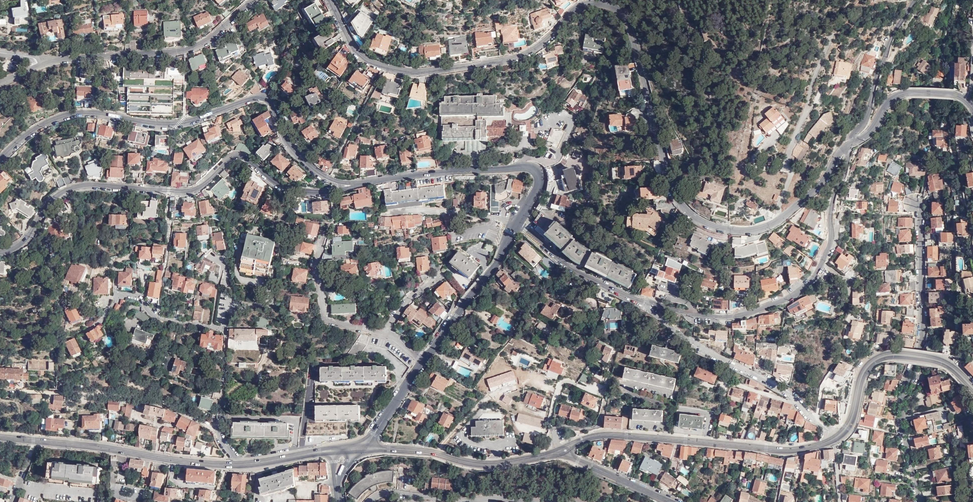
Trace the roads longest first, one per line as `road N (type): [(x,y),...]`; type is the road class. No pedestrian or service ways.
road 1 (residential): [(848,147),(790,214),(751,233),(708,227),(678,206),(633,38),(614,8),(576,8),(529,52),(415,72),(357,54),(330,0)]
road 2 (residential): [(337,181),(291,148),(270,101),(258,96),(171,124),(75,112),(30,131),(0,160)]
road 3 (residential): [(0,252),(21,244),(63,191),(90,185),(190,191),(237,154),(285,188),(335,191)]
road 4 (residential): [(651,309),(736,316),(807,284),(828,251),(848,147)]
road 5 (residential): [(79,334),(123,295),(169,320),(227,332),(218,432),(235,465)]
road 6 (residential): [(917,501),(898,420),(921,340),(918,204)]
road 7 (secondary): [(834,440),(788,451),(611,435),(566,450)]
road 8 (secondary): [(0,438),(235,465)]
road 9 (residential): [(251,0),(205,43),(187,50),(39,65)]
road 10 (residential): [(840,436),(805,412),(796,396),(703,351),(651,309)]
road 11 (residential): [(517,223),(539,184),(528,167),(364,183)]
road 12 (secondary): [(566,450),(492,465),(368,446)]
road 13 (secondary): [(972,387),(937,360),(875,358),(840,436)]
road 14 (residential): [(422,361),(517,223)]
road 15 (unclassified): [(915,0),(894,33),(848,147)]
road 16 (residential): [(651,309),(560,260),(517,223)]
road 17 (residential): [(972,108),(960,97),(902,94),(848,147)]
road 18 (residential): [(383,335),(328,320),(317,264),(328,231)]
road 19 (residential): [(390,213),(451,211),(517,223)]

